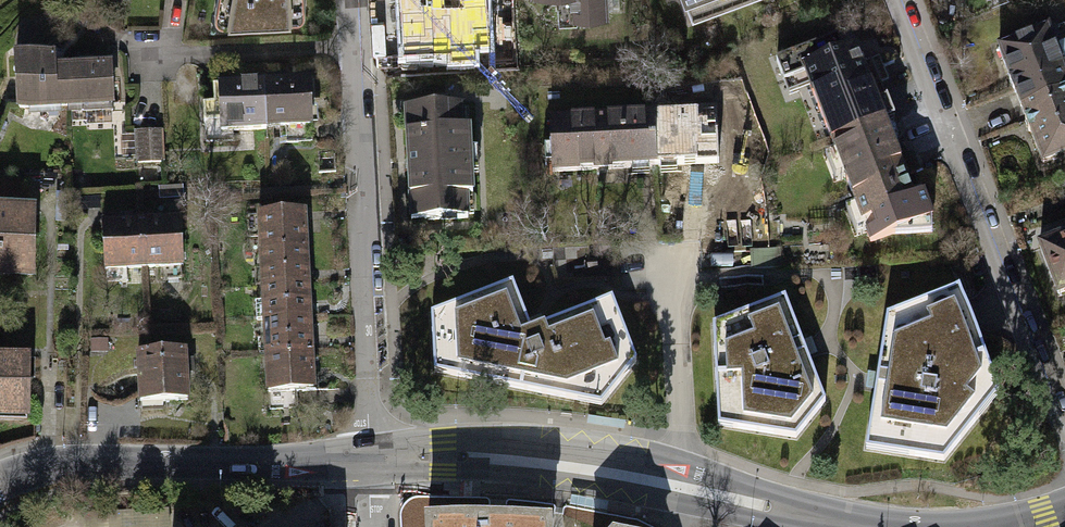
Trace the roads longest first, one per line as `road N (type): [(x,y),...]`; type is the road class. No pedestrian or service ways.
road 1 (residential): [(1064,433),(897,0)]
road 2 (residential): [(353,0),(371,459)]
road 3 (secondary): [(0,481),(74,462),(371,459)]
road 4 (secondary): [(371,459),(508,455),(681,484)]
road 5 (secondary): [(681,484),(815,518),(888,526)]

